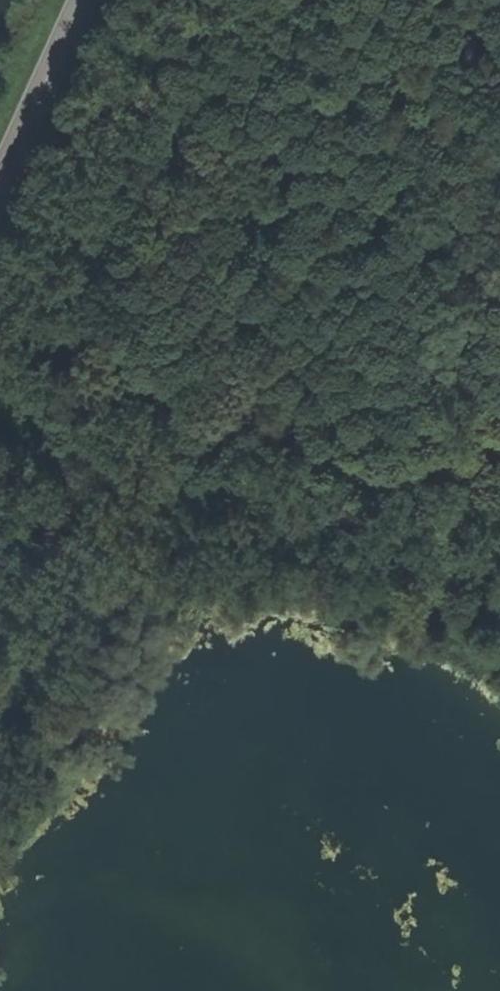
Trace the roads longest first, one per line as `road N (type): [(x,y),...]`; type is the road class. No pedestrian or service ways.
road 1 (tertiary): [(0,175),(76,0)]

